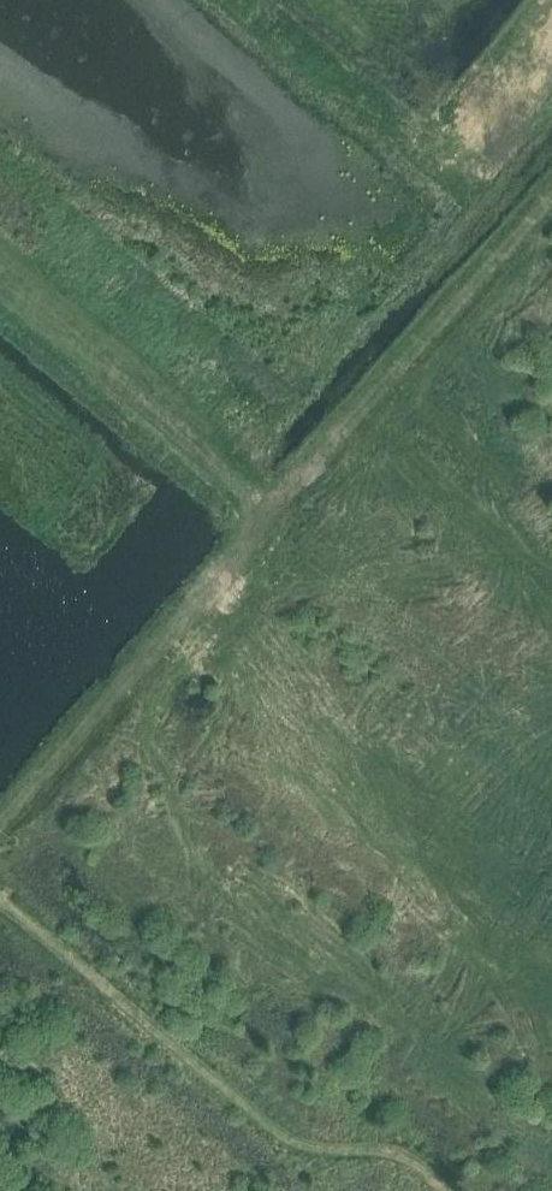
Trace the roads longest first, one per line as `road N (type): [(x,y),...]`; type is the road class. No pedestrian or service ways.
road 1 (track): [(0,828),(267,515),(0,293)]
road 2 (track): [(0,902),(297,1148),(322,1156),(398,1155),(444,1190)]
road 3 (track): [(267,515),(551,197)]

